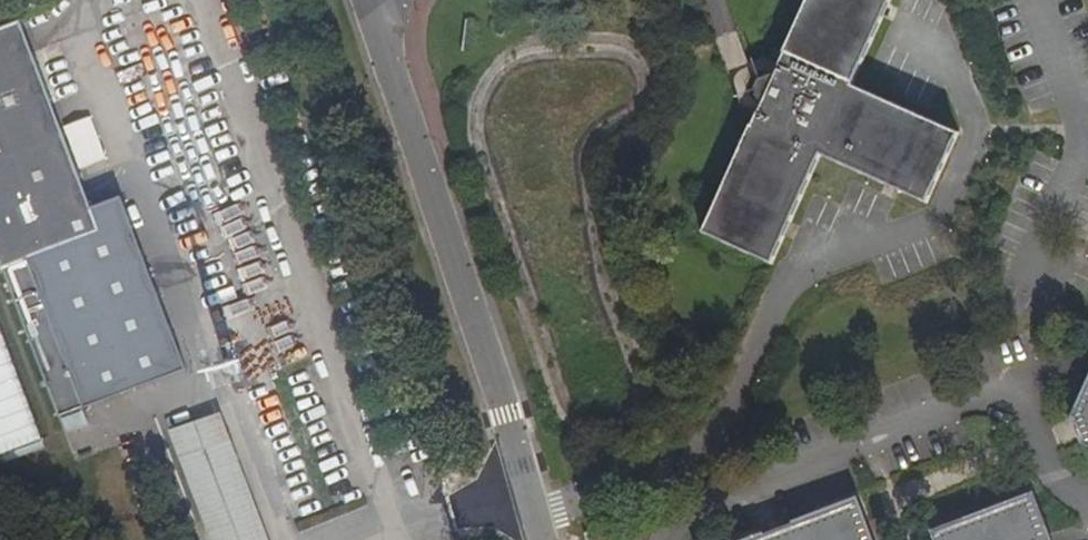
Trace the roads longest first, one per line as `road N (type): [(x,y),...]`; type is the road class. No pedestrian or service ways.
road 1 (unclassified): [(548,539),(367,0)]

